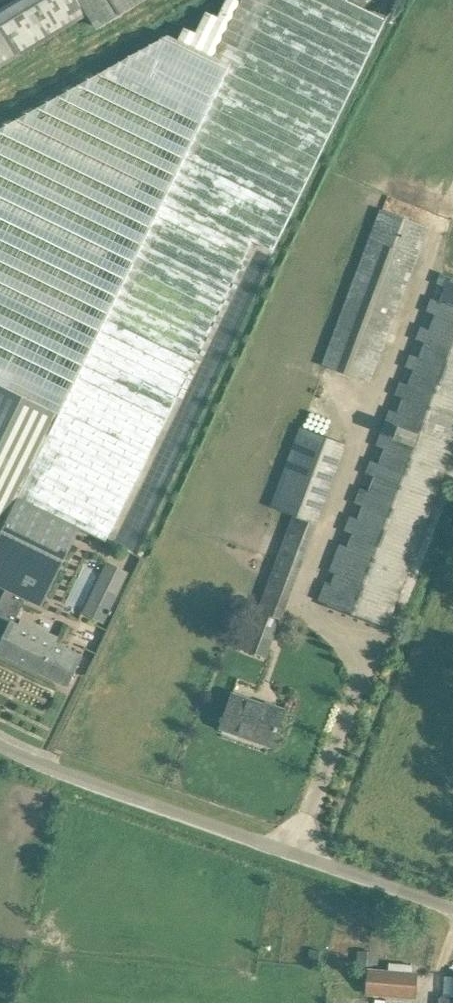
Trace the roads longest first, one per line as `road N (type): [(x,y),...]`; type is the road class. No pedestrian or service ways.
road 1 (unclassified): [(452,909),(43,766),(0,742)]

